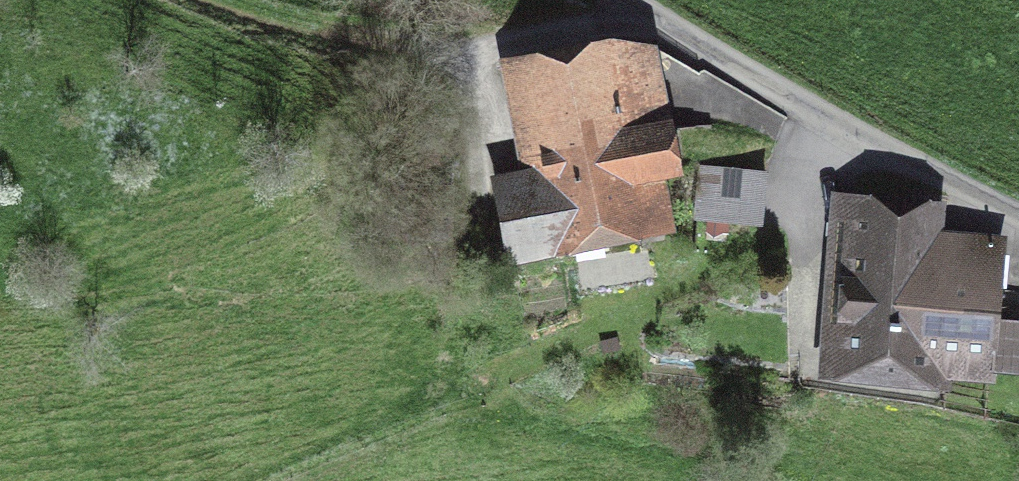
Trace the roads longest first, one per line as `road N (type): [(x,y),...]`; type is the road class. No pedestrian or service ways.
road 1 (track): [(814,107),(799,215),(757,248),(418,410),(247,480)]
road 2 (track): [(624,0),(1018,216)]
road 3 (track): [(234,0),(452,51)]

